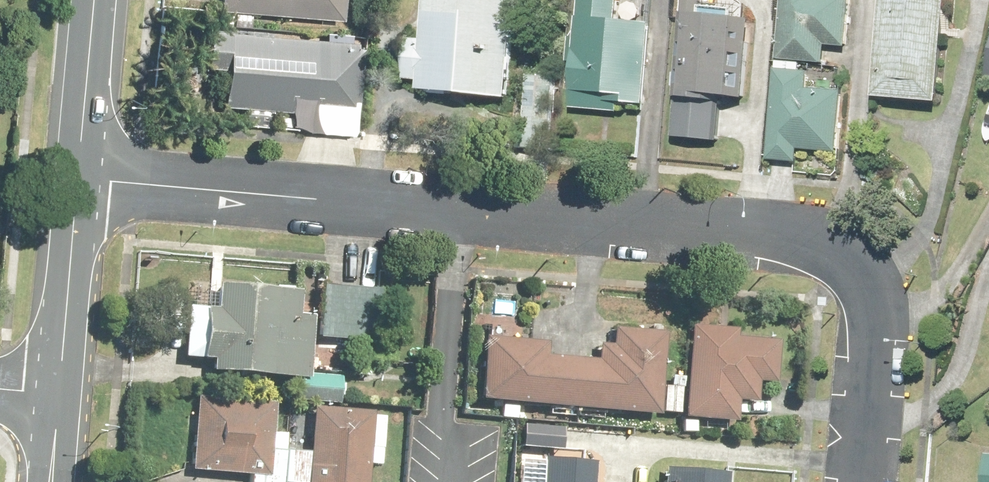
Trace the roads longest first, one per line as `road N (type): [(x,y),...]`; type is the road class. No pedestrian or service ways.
road 1 (residential): [(77,179),(813,240),(856,269),(872,301),(863,481)]
road 2 (primary): [(59,395),(77,179)]
road 3 (primary): [(77,179),(94,0)]

